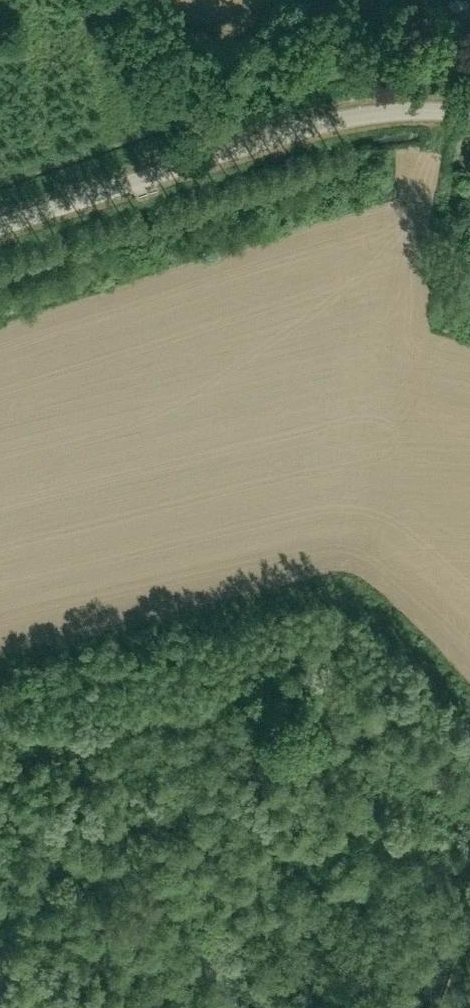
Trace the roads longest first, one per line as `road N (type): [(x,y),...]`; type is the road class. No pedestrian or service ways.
road 1 (unclassified): [(0,225),(326,121),(410,109),(469,113)]

